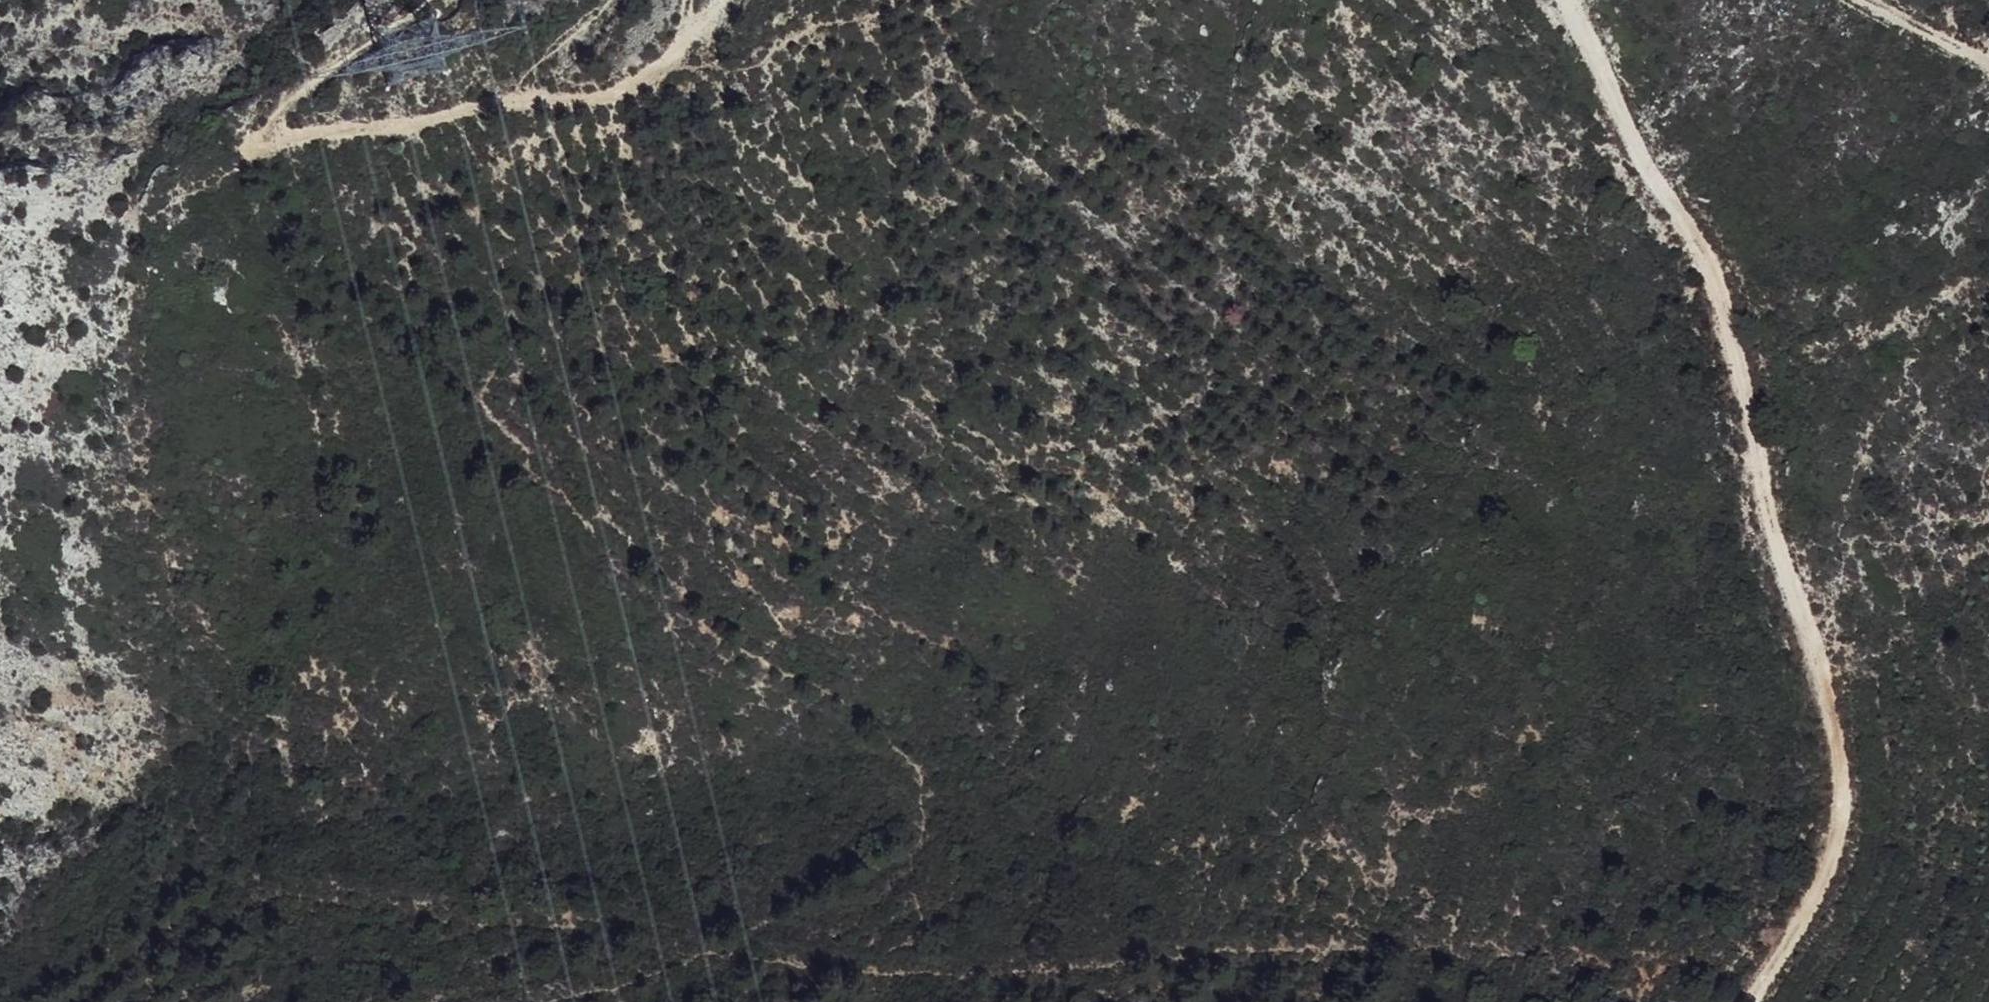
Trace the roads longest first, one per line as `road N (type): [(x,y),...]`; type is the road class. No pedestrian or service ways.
road 1 (track): [(1567,0),(1634,144),(1700,243),(1726,304),(1779,528),(1837,703),(1846,769),(1836,864),(1788,954),(1752,1001)]
road 2 (track): [(732,0),(660,68),(583,101),(511,103),(316,139),(272,135),(282,101),(354,35),(426,0)]

